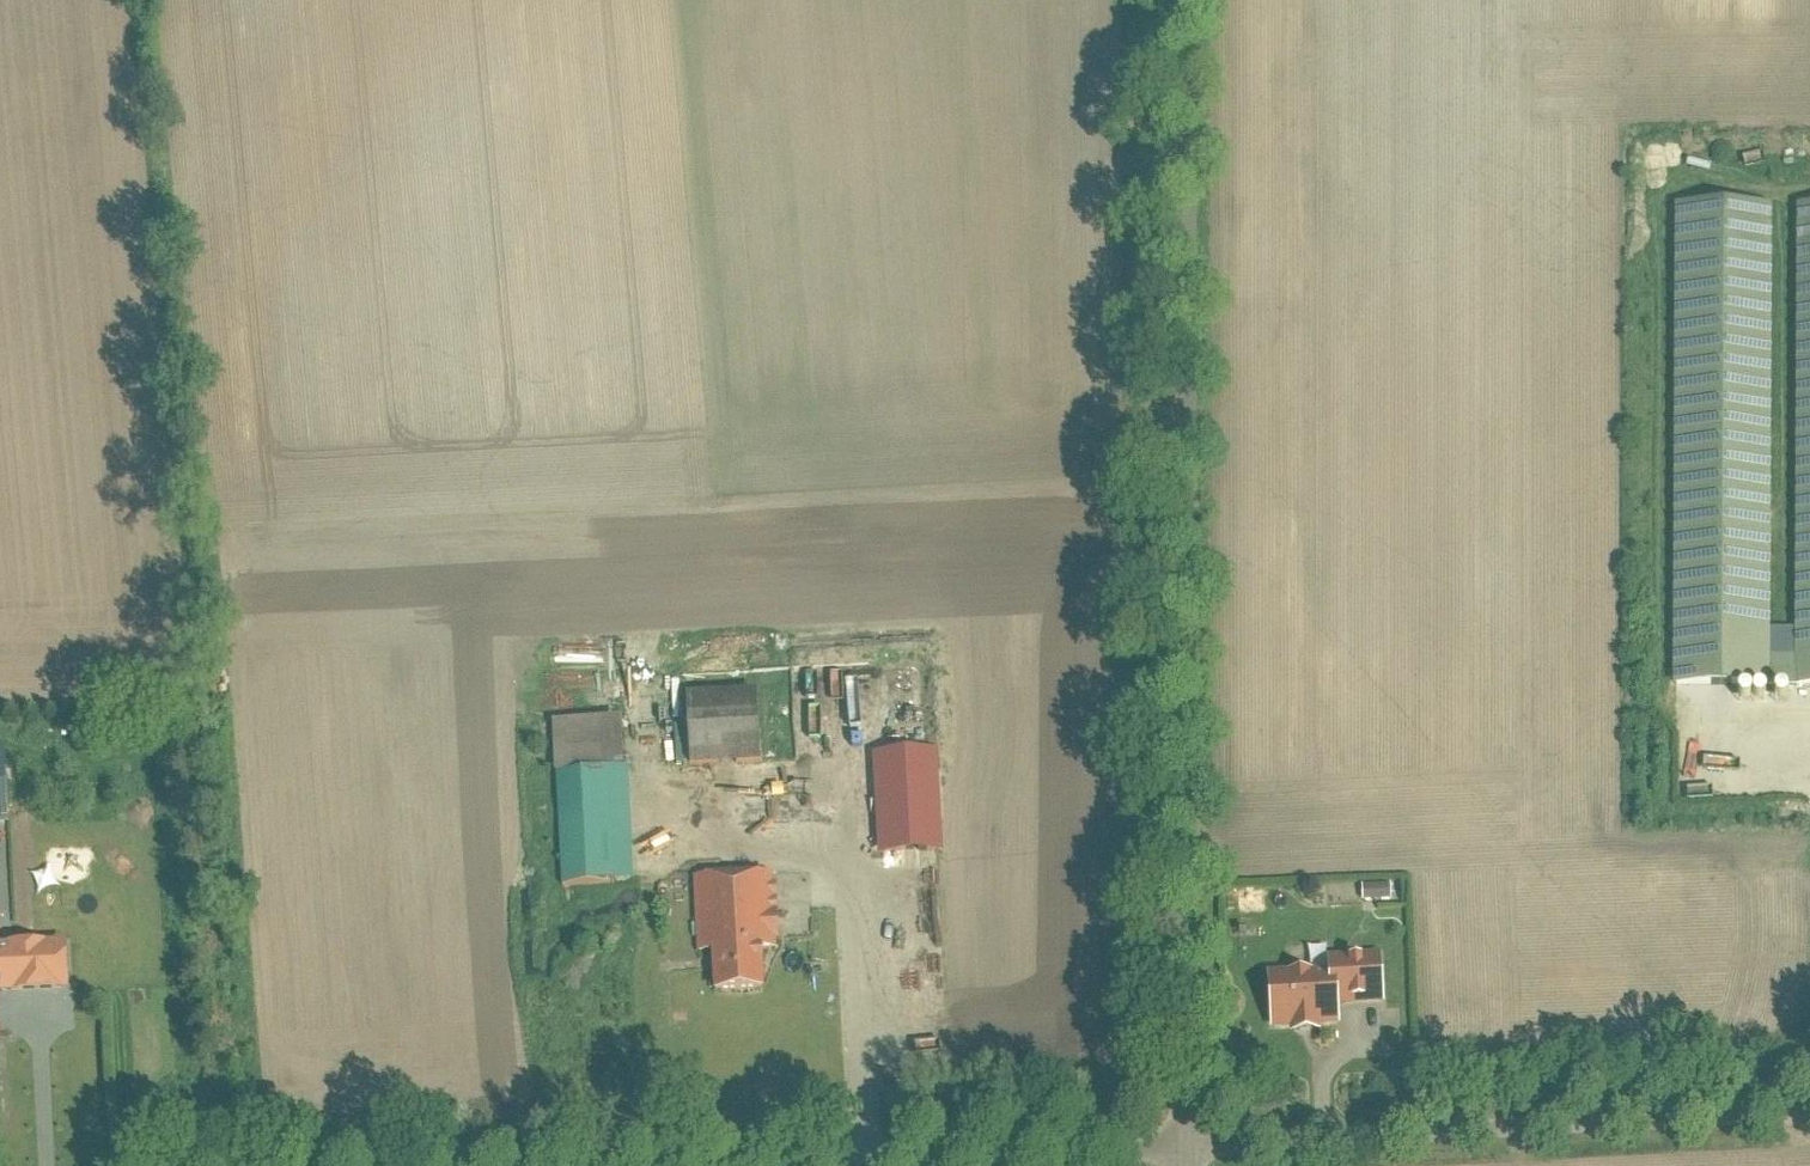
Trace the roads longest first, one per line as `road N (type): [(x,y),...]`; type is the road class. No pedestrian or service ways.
road 1 (unclassified): [(1180,0),(1181,1146)]
road 2 (residential): [(1809,1112),(1181,1146)]
road 3 (residential): [(1181,1146),(881,1165)]

